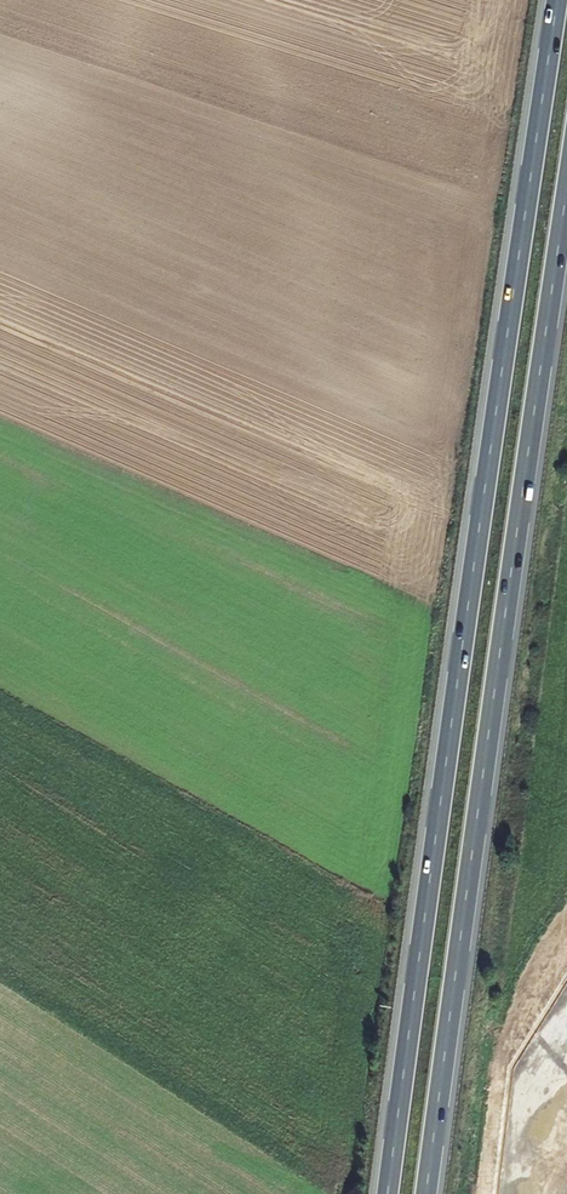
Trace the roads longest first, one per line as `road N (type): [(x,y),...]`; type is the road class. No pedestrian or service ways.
road 1 (trunk): [(557,0),(388,1193)]
road 2 (trunk): [(426,1193),(566,192)]

